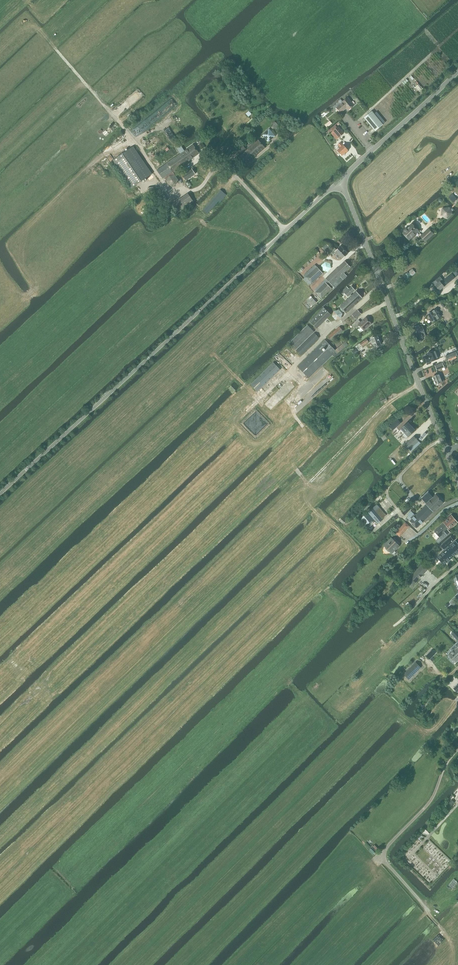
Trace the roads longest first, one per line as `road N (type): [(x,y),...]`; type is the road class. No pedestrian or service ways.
road 1 (unclassified): [(0,494),(285,230)]
road 2 (unclassified): [(457,482),(340,180)]
road 3 (track): [(428,911),(382,852),(432,800),(457,749)]
road 4 (track): [(310,506),(305,487),(381,410),(420,383)]
road 5 (track): [(156,172),(53,47)]
road 6 (residential): [(340,180),(457,72)]

